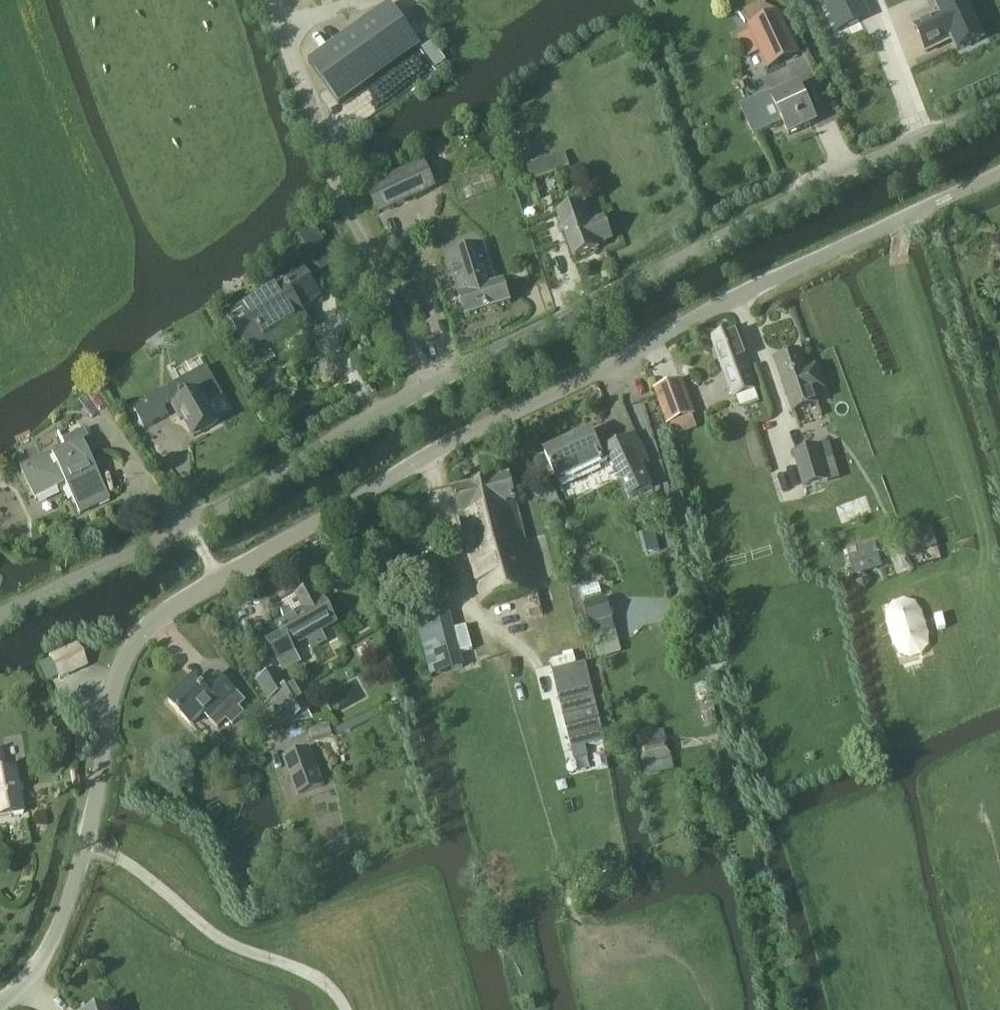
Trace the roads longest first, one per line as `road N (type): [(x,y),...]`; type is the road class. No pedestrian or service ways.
road 1 (unclassified): [(190,524),(427,387),(999,103)]
road 2 (tertiary): [(220,579),(462,438),(738,295),(999,173)]
road 3 (tertiary): [(0,1005),(29,984),(70,893),(121,664),(140,634),(220,579)]
road 4 (track): [(84,845),(118,859),(232,947),(325,984),(345,1009)]
road 5 (unclassified): [(0,616),(190,524)]

